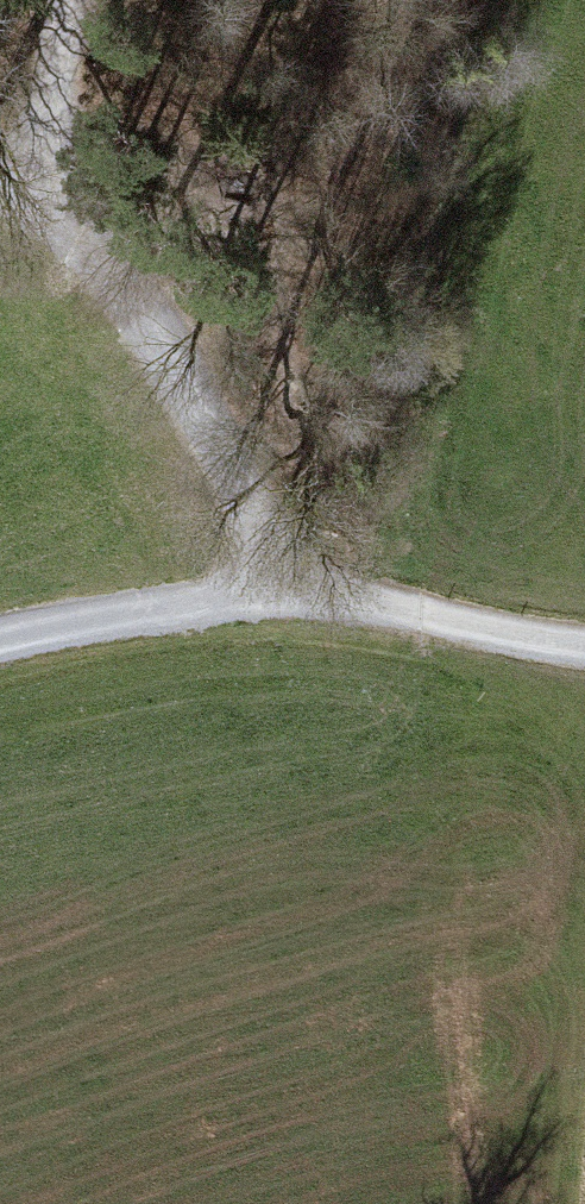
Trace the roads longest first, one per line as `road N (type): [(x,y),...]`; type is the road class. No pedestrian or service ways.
road 1 (track): [(0,646),(276,588),(584,648)]
road 2 (track): [(56,218),(213,428),(276,588)]
road 3 (track): [(68,0),(45,91),(56,218)]

